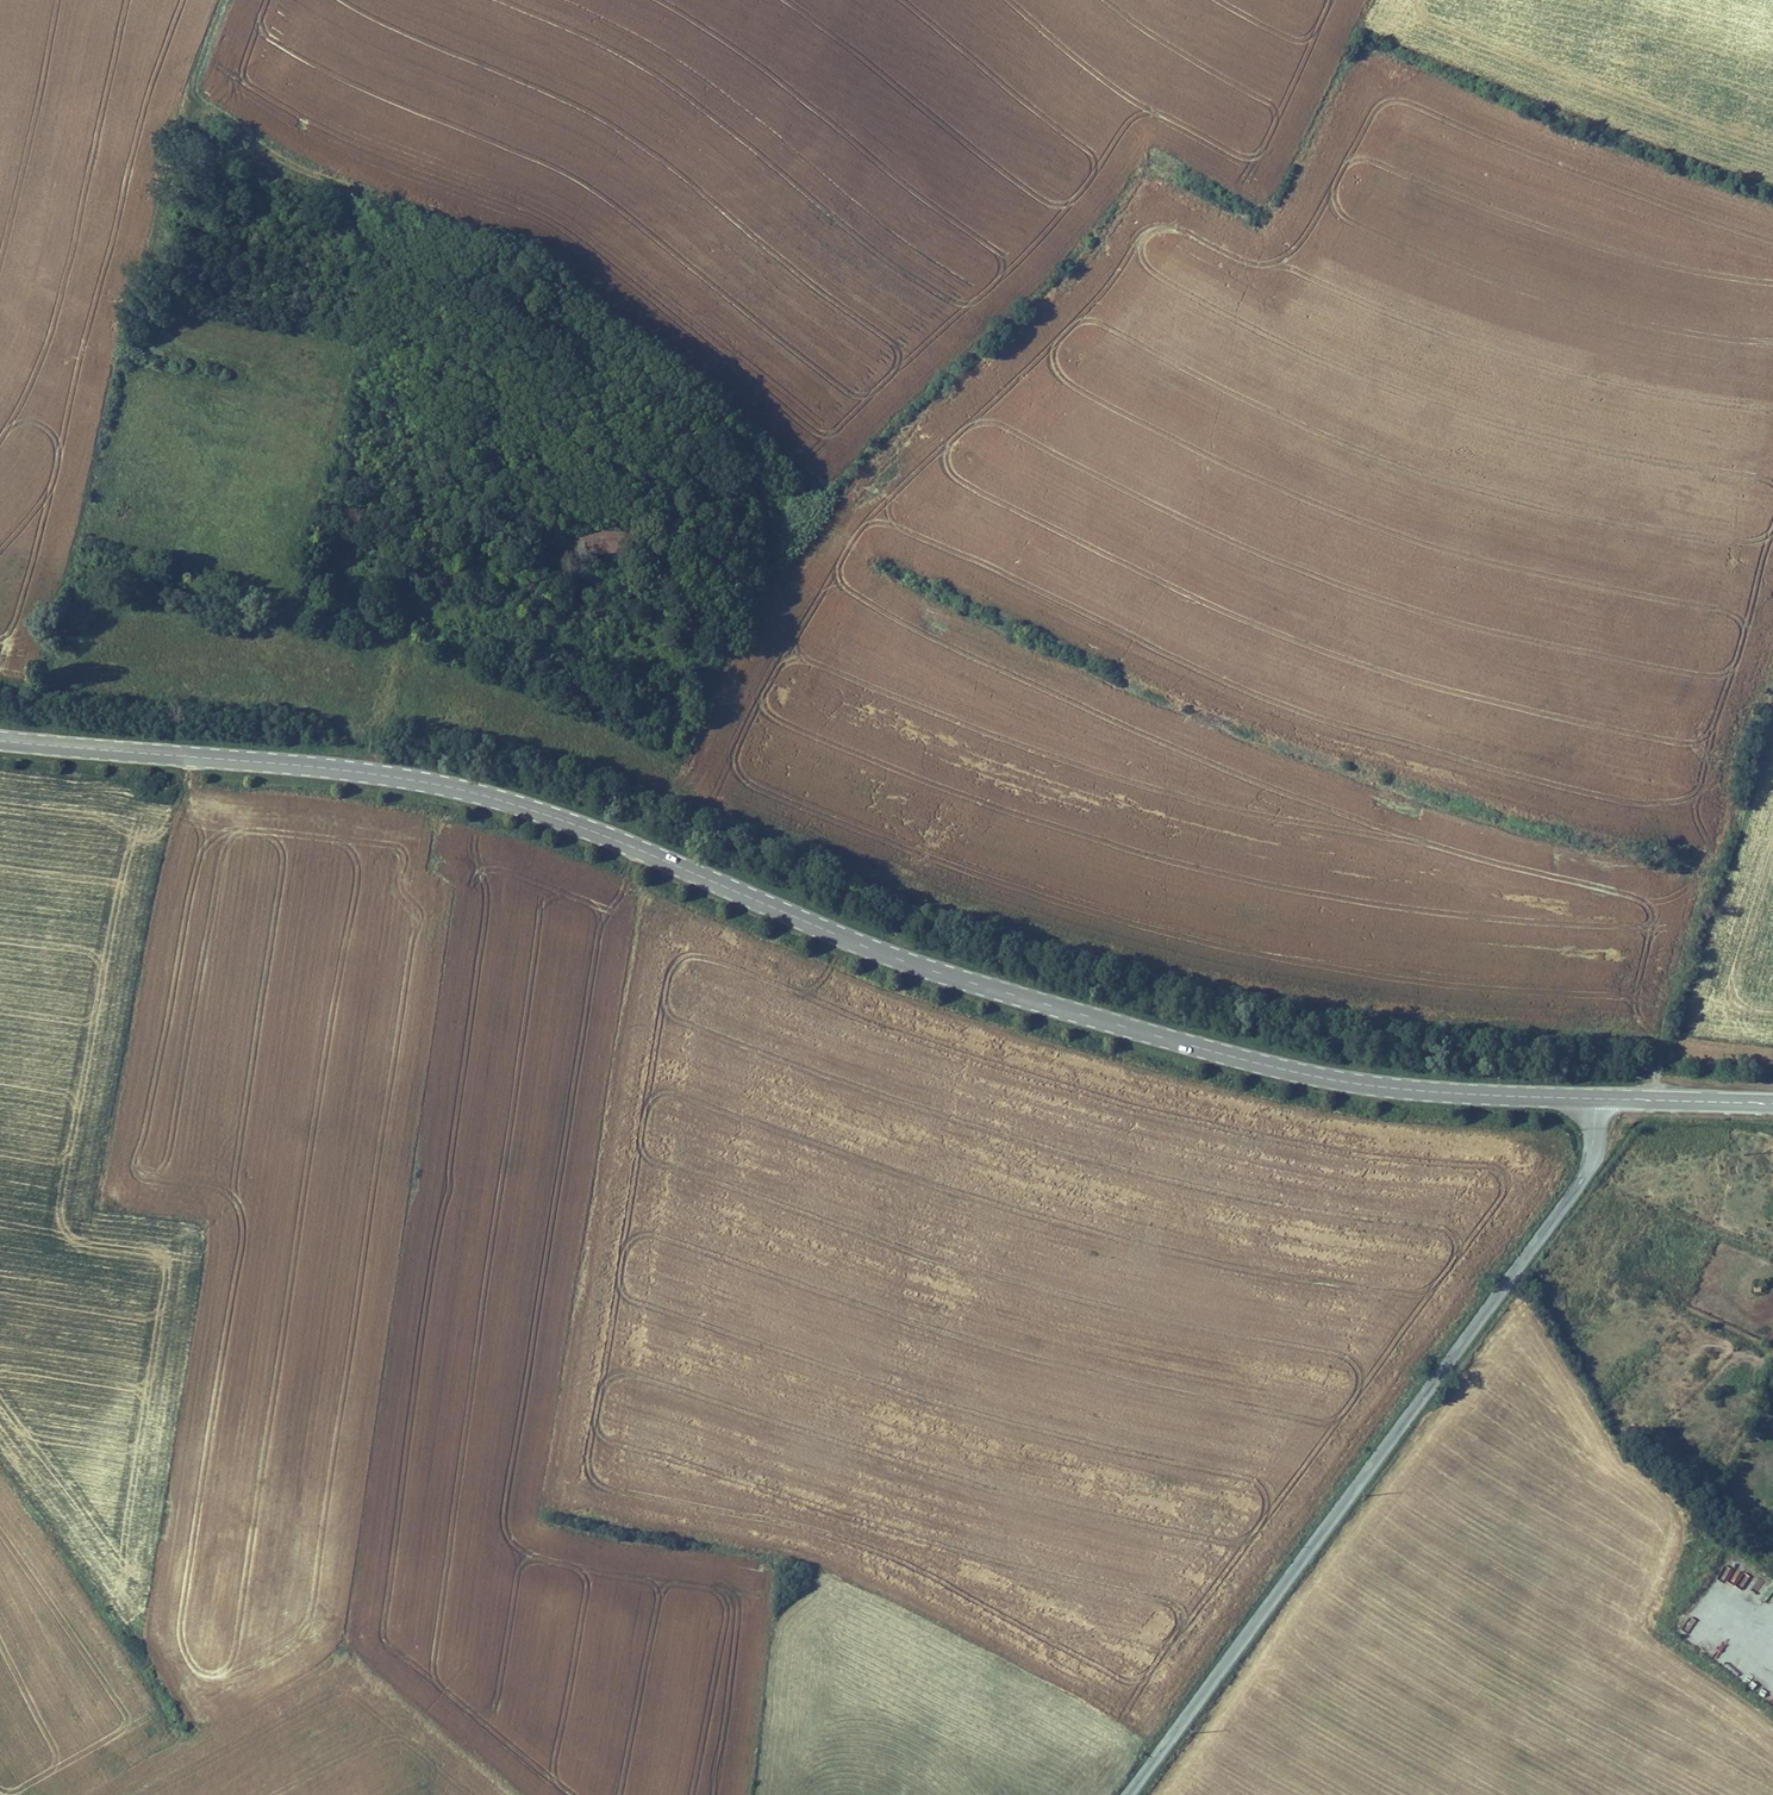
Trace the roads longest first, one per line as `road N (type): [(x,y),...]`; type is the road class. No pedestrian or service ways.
road 1 (tertiary): [(1595,1099),(1346,1082),(1195,1046),(874,951),(576,824),(460,789),(331,768),(0,740)]
road 2 (tertiary): [(1128,1794),(1576,1190),(1590,1164),(1595,1099)]
road 3 (track): [(374,774),(409,605),(429,583),(552,553)]
road 4 (tertiary): [(1772,1103),(1595,1099)]

